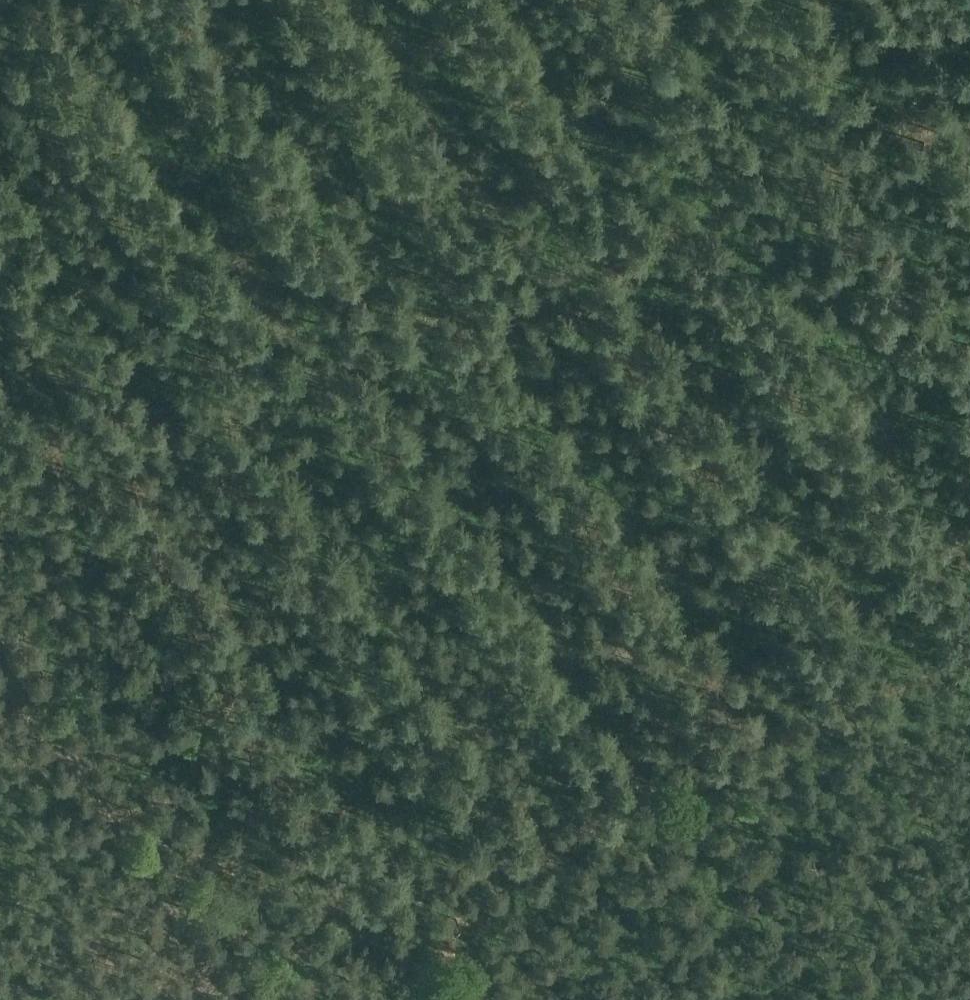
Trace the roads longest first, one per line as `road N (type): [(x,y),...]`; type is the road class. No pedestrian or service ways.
road 1 (track): [(238,999),(0,645)]

